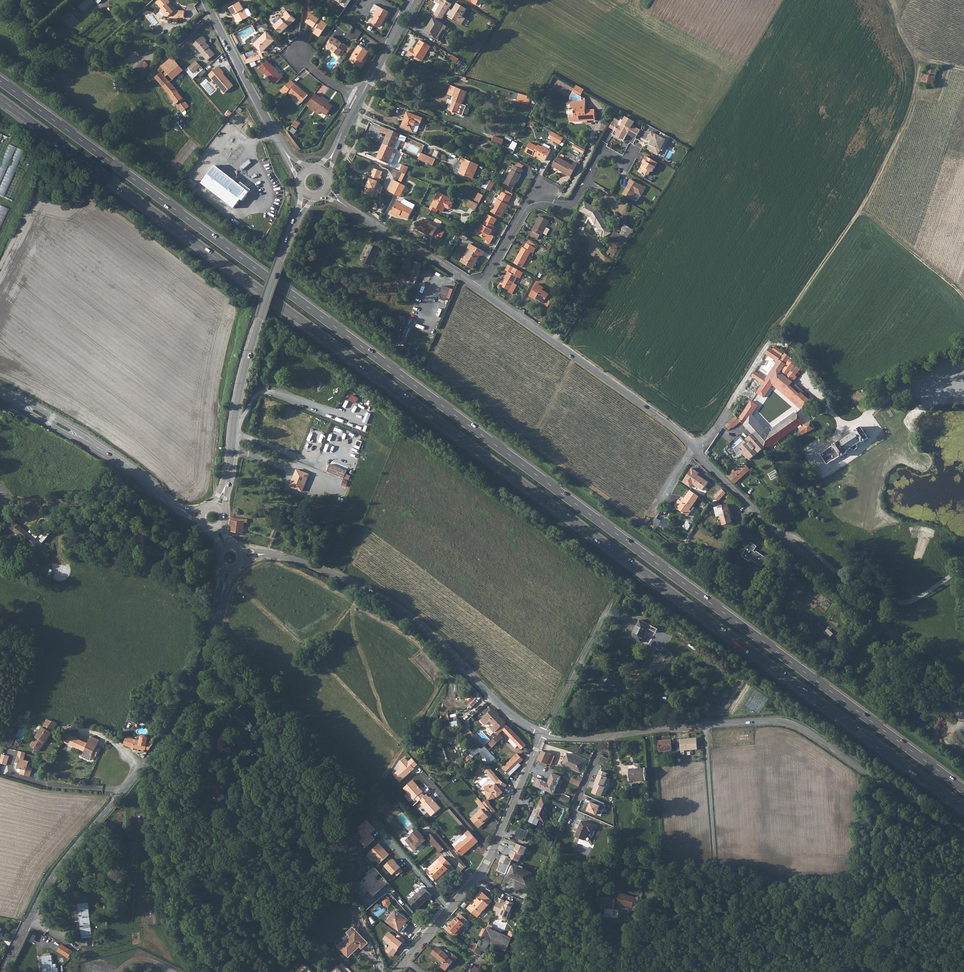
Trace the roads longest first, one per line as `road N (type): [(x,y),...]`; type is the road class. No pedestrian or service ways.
road 1 (trunk): [(0,99),(963,808)]
road 2 (trunk): [(963,789),(0,81)]
road 3 (tertiary): [(229,569),(197,685),(152,756),(52,875),(3,971)]
road 4 (unclassified): [(543,734),(789,723),(963,840)]
road 5 (track): [(769,343),(861,208),(907,118),(920,64),(899,22),(907,0)]
road 6 (unclassified): [(694,449),(963,709)]
road 7 (unclassified): [(242,556),(312,564),(387,602),(543,734)]
road 8 (tertiary): [(216,507),(249,352),(298,216)]
road 9 (unclassified): [(543,734),(484,870),(396,971)]
road 10 (unclassified): [(480,289),(694,449)]
road 11 (unclassified): [(0,393),(200,515)]
road 12 (residential): [(285,153),(205,0)]
road 13 (unclassified): [(339,202),(480,289)]
road 14 (residential): [(694,449),(717,428),(769,343),(787,349)]
road 15 (track): [(705,725),(714,862)]
road 16 (track): [(861,208),(963,294)]

